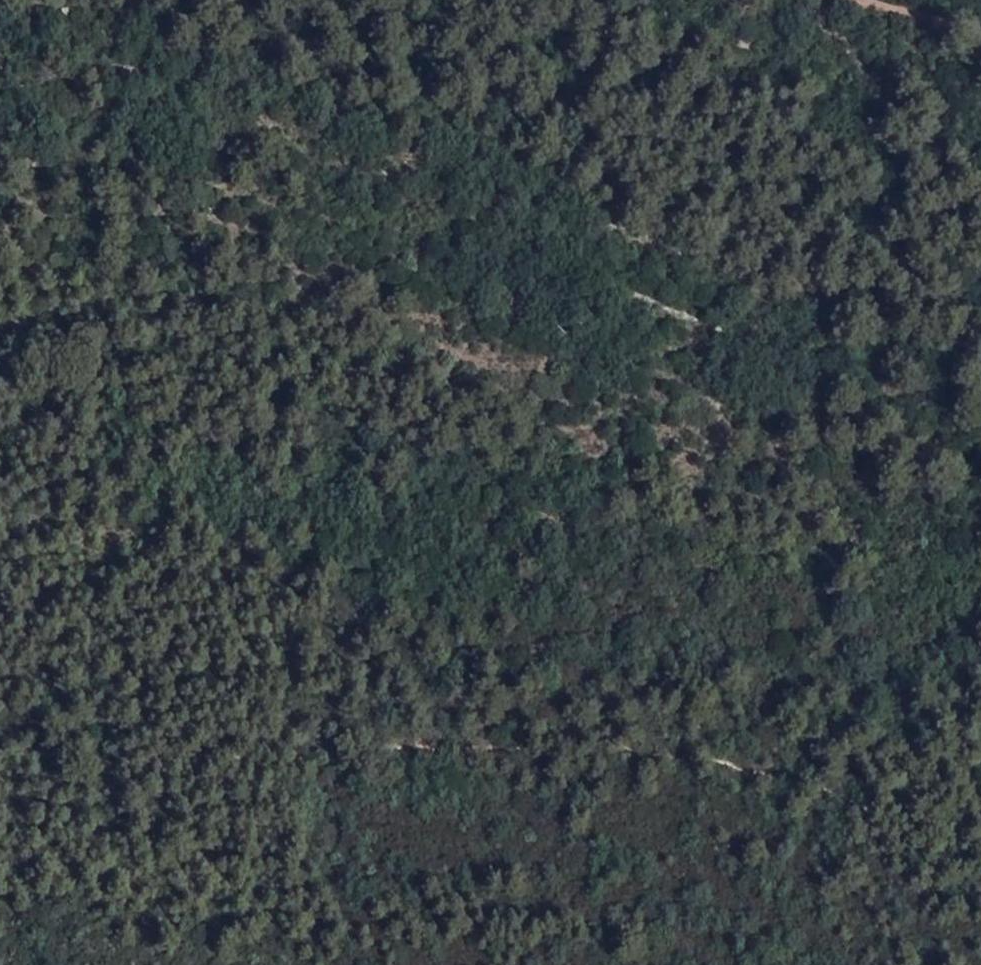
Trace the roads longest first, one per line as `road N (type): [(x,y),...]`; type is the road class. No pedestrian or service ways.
road 1 (track): [(980,834),(648,754),(163,762),(0,774)]
road 2 (track): [(863,0),(980,29)]

